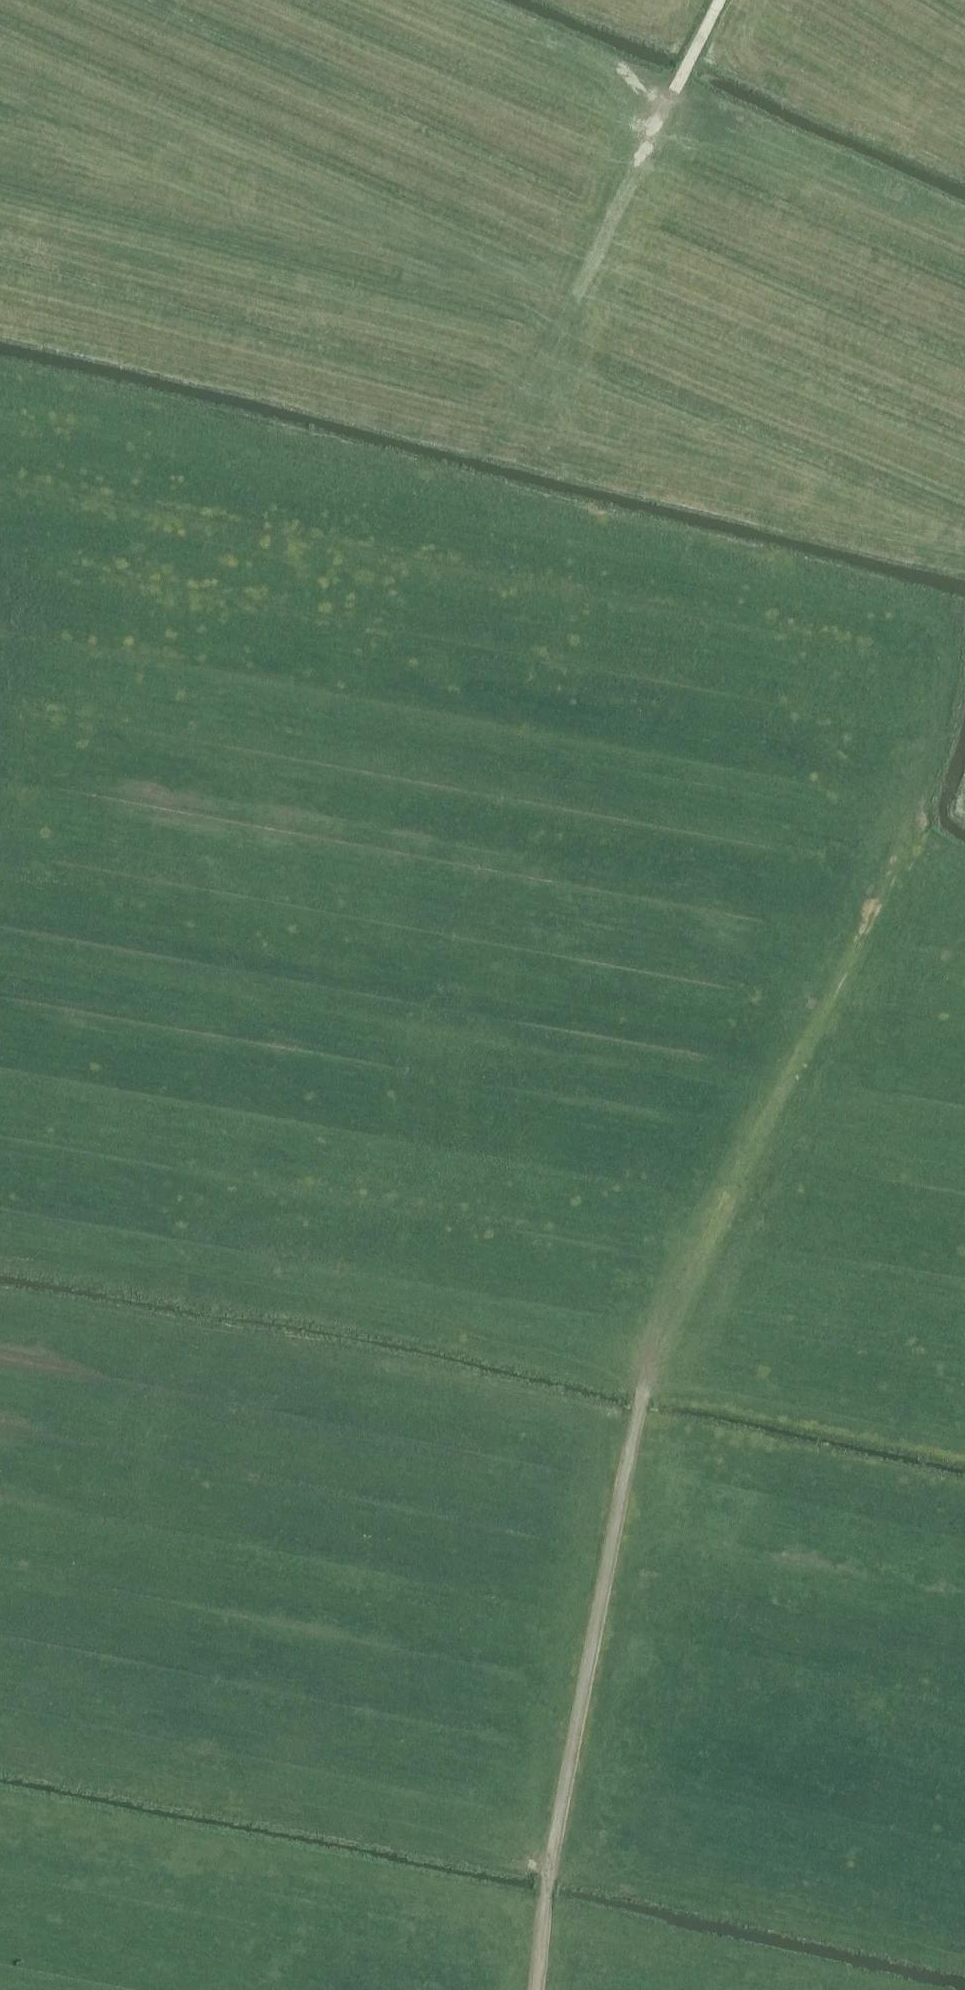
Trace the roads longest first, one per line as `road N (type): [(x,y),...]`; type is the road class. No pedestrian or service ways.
road 1 (track): [(539,1989),(570,1750),(647,1386),(700,1259),(814,1036)]

